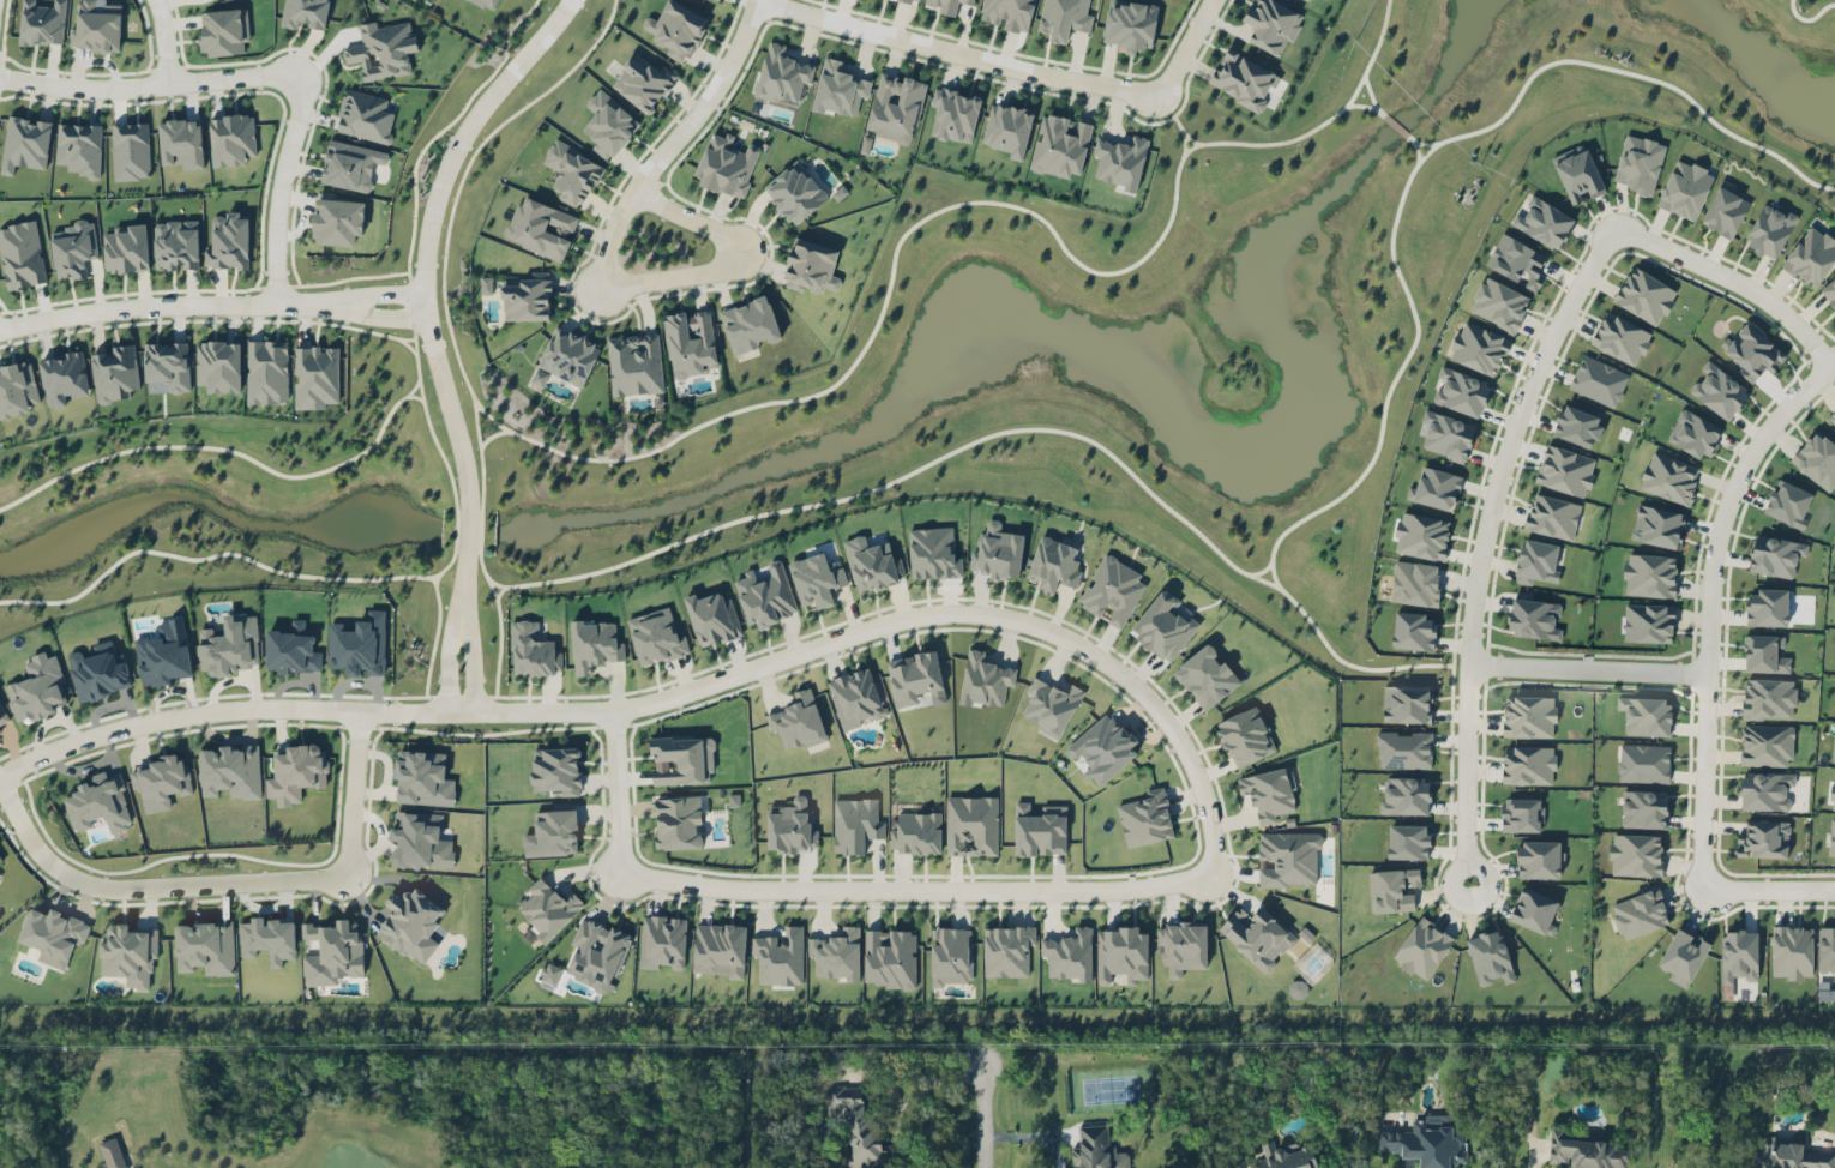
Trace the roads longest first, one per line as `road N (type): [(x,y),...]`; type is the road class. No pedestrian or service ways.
road 1 (residential): [(0,774),(86,739),(189,715),(642,705),(883,624),(988,614),(1078,645),(1148,698),(1198,781),(1216,872)]
road 2 (residential): [(1216,872),(1102,891),(752,890),(622,874)]
road 3 (residential): [(1834,366),(1774,420),(1737,480),(1719,530),(1699,889)]
road 4 (tertiary): [(570,0),(475,113),(428,231),(427,318),(465,472),(467,512)]
road 5 (residential): [(1468,664),(1482,541),(1512,429),(1563,314),(1614,225)]
road 6 (residential): [(347,875),(98,886),(74,879),(36,847),(0,780)]
road 7 (residential): [(767,0),(1045,73),(1153,89)]
road 8 (residential): [(0,330),(157,306),(347,306)]
road 9 (residential): [(757,0),(708,100),(634,189),(610,235),(602,287)]
road 10 (residential): [(0,78),(98,88),(295,71)]
road 11 (residential): [(602,287),(715,271),(736,254),(716,227),(634,189)]
road 12 (residential): [(1614,225),(1751,290),(1789,319),(1831,368)]
road 13 (residential): [(1468,664),(1707,674)]
road 14 (residential): [(295,71),(297,104),(277,198),(275,305)]
road 15 (residential): [(1469,885),(1468,664)]
road 16 (tertiary): [(474,712),(470,644),(459,620),(447,664),(449,712)]
road 17 (residential): [(622,874),(614,709)]
road 18 (residential): [(361,711),(347,875)]
road 19 (residential): [(1699,889),(1834,889)]

